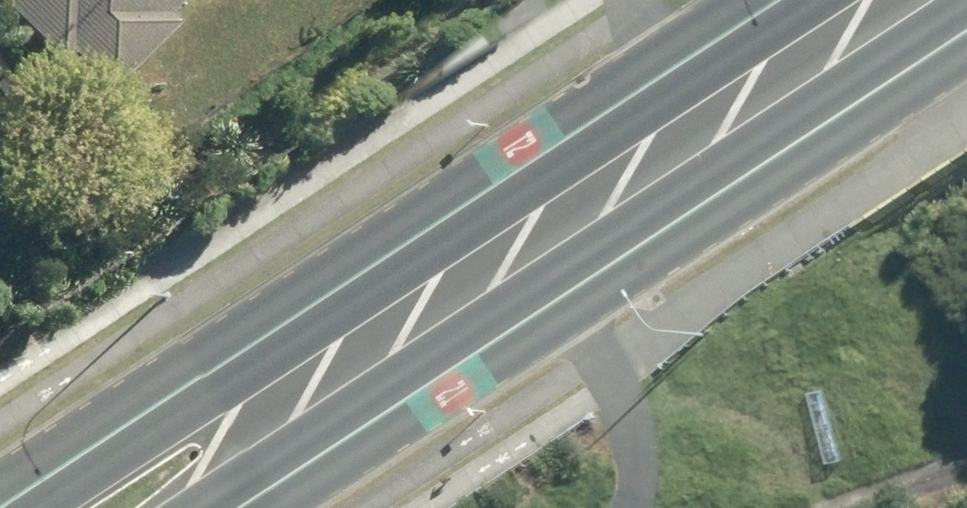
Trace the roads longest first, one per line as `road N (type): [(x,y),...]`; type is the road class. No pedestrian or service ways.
road 1 (primary): [(10,507),(790,0)]
road 2 (primary): [(966,31),(235,507)]

